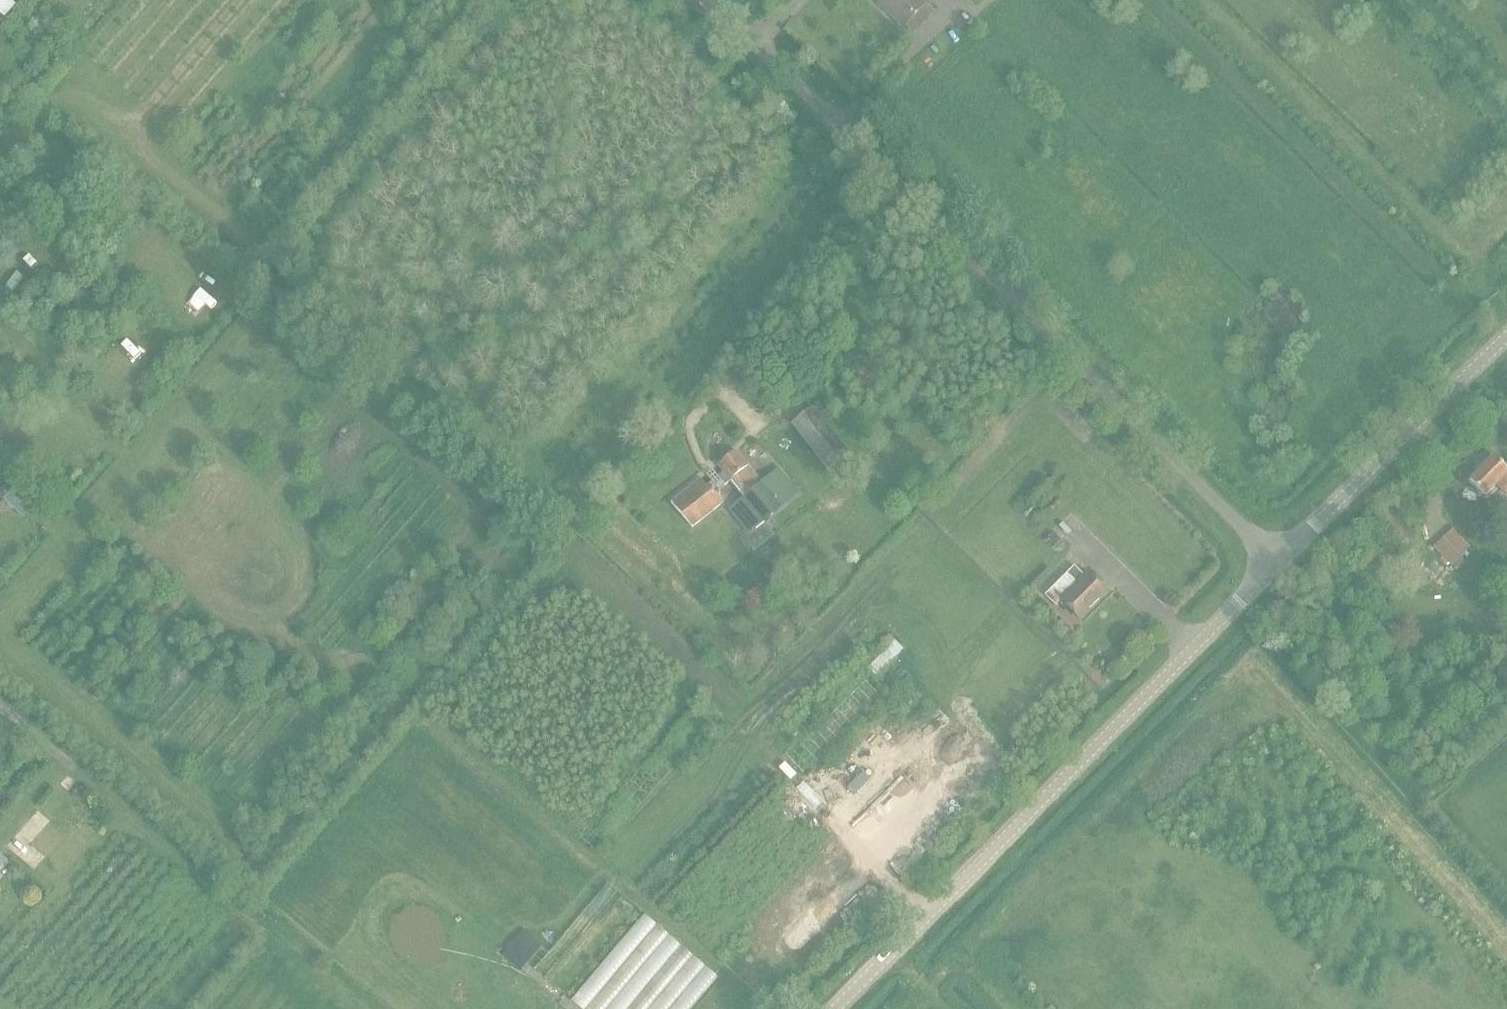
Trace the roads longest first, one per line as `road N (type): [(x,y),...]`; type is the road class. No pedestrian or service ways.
road 1 (unclassified): [(1274,554),(907,176),(707,0)]
road 2 (unclassified): [(829,1008),(1274,554)]
road 3 (track): [(238,0),(139,112),(115,121),(67,90),(0,153)]
road 4 (unclassified): [(1274,554),(1506,337)]
road 5 (track): [(0,705),(116,804)]

